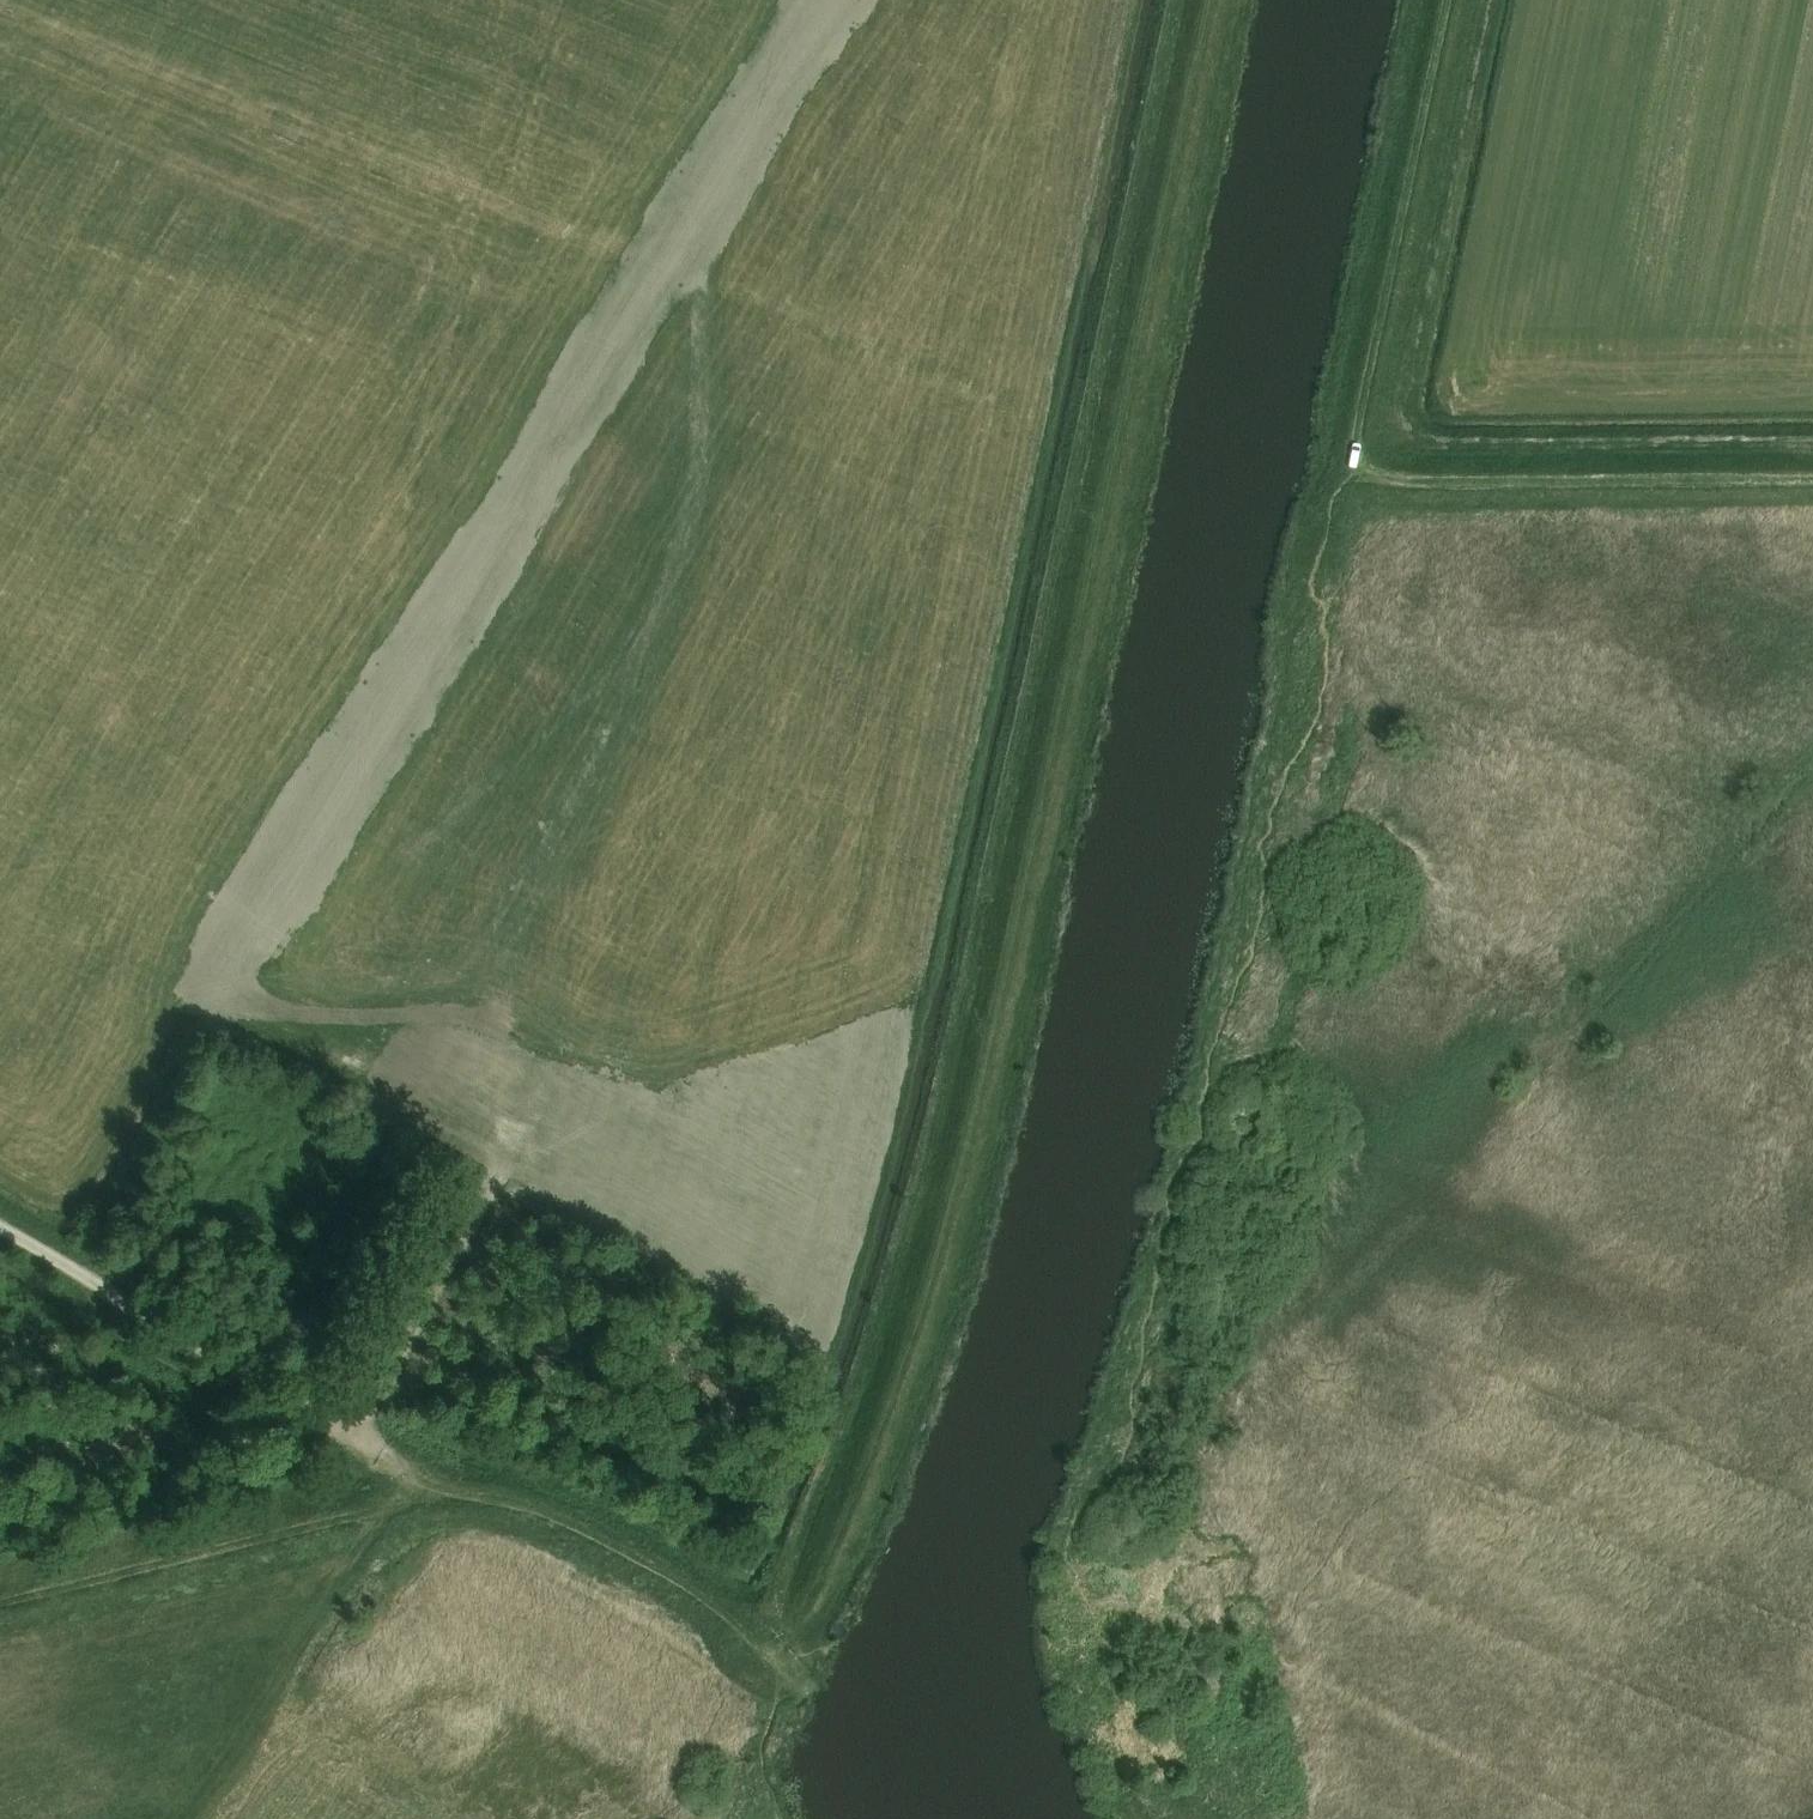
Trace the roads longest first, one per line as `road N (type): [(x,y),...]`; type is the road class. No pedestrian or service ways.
road 1 (track): [(1211,0),(1002,999),(936,1277),(866,1470),(779,1658),(676,1587),(508,1501),(428,1486)]
road 2 (unclassified): [(385,1458),(0,1235)]

